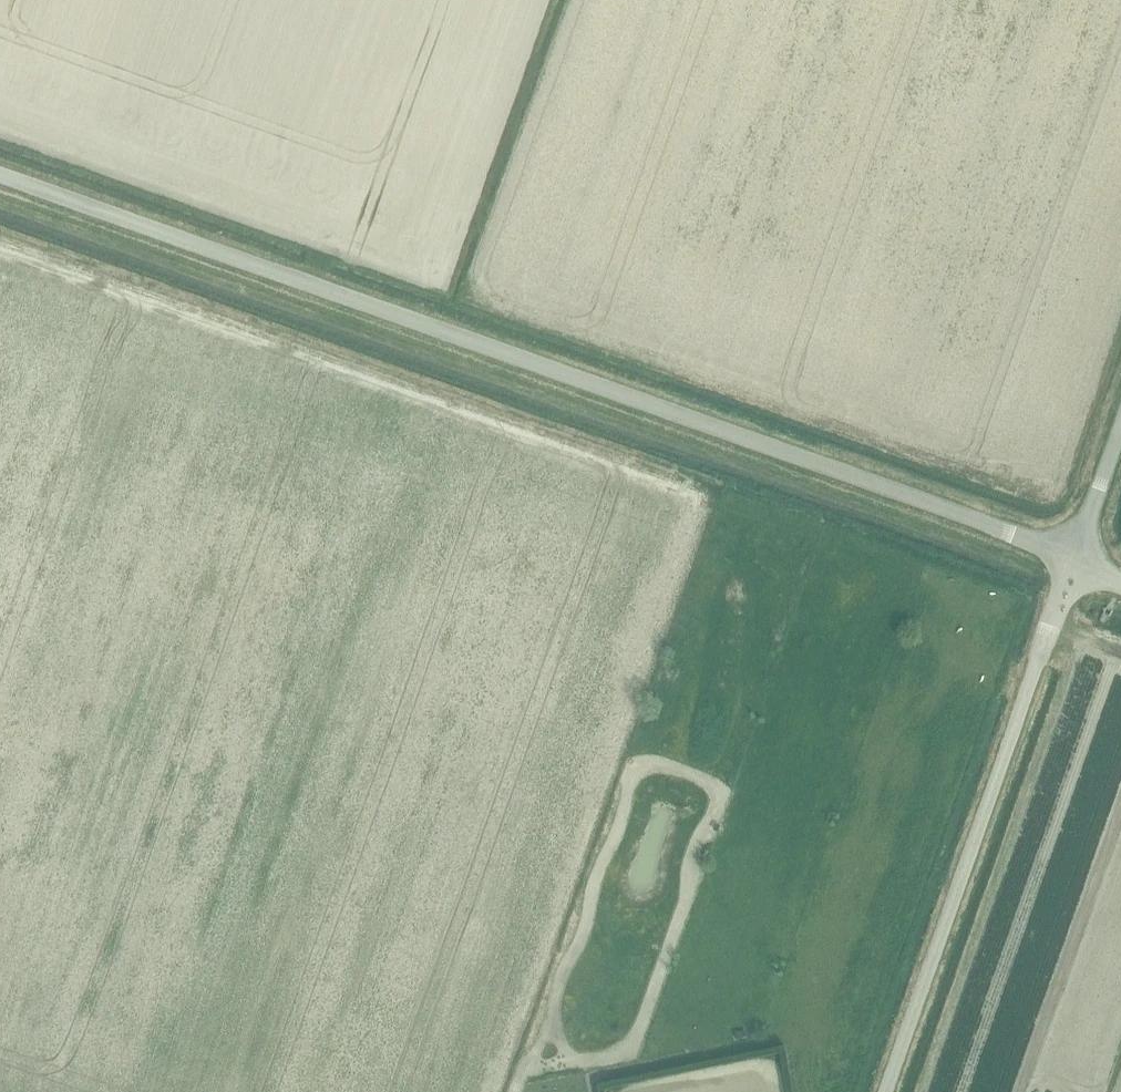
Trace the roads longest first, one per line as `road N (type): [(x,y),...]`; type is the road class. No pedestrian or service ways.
road 1 (unclassified): [(1076,561),(0,176)]
road 2 (unclassified): [(1076,561),(886,1091)]
road 3 (tertiary): [(1076,561),(1120,429)]

